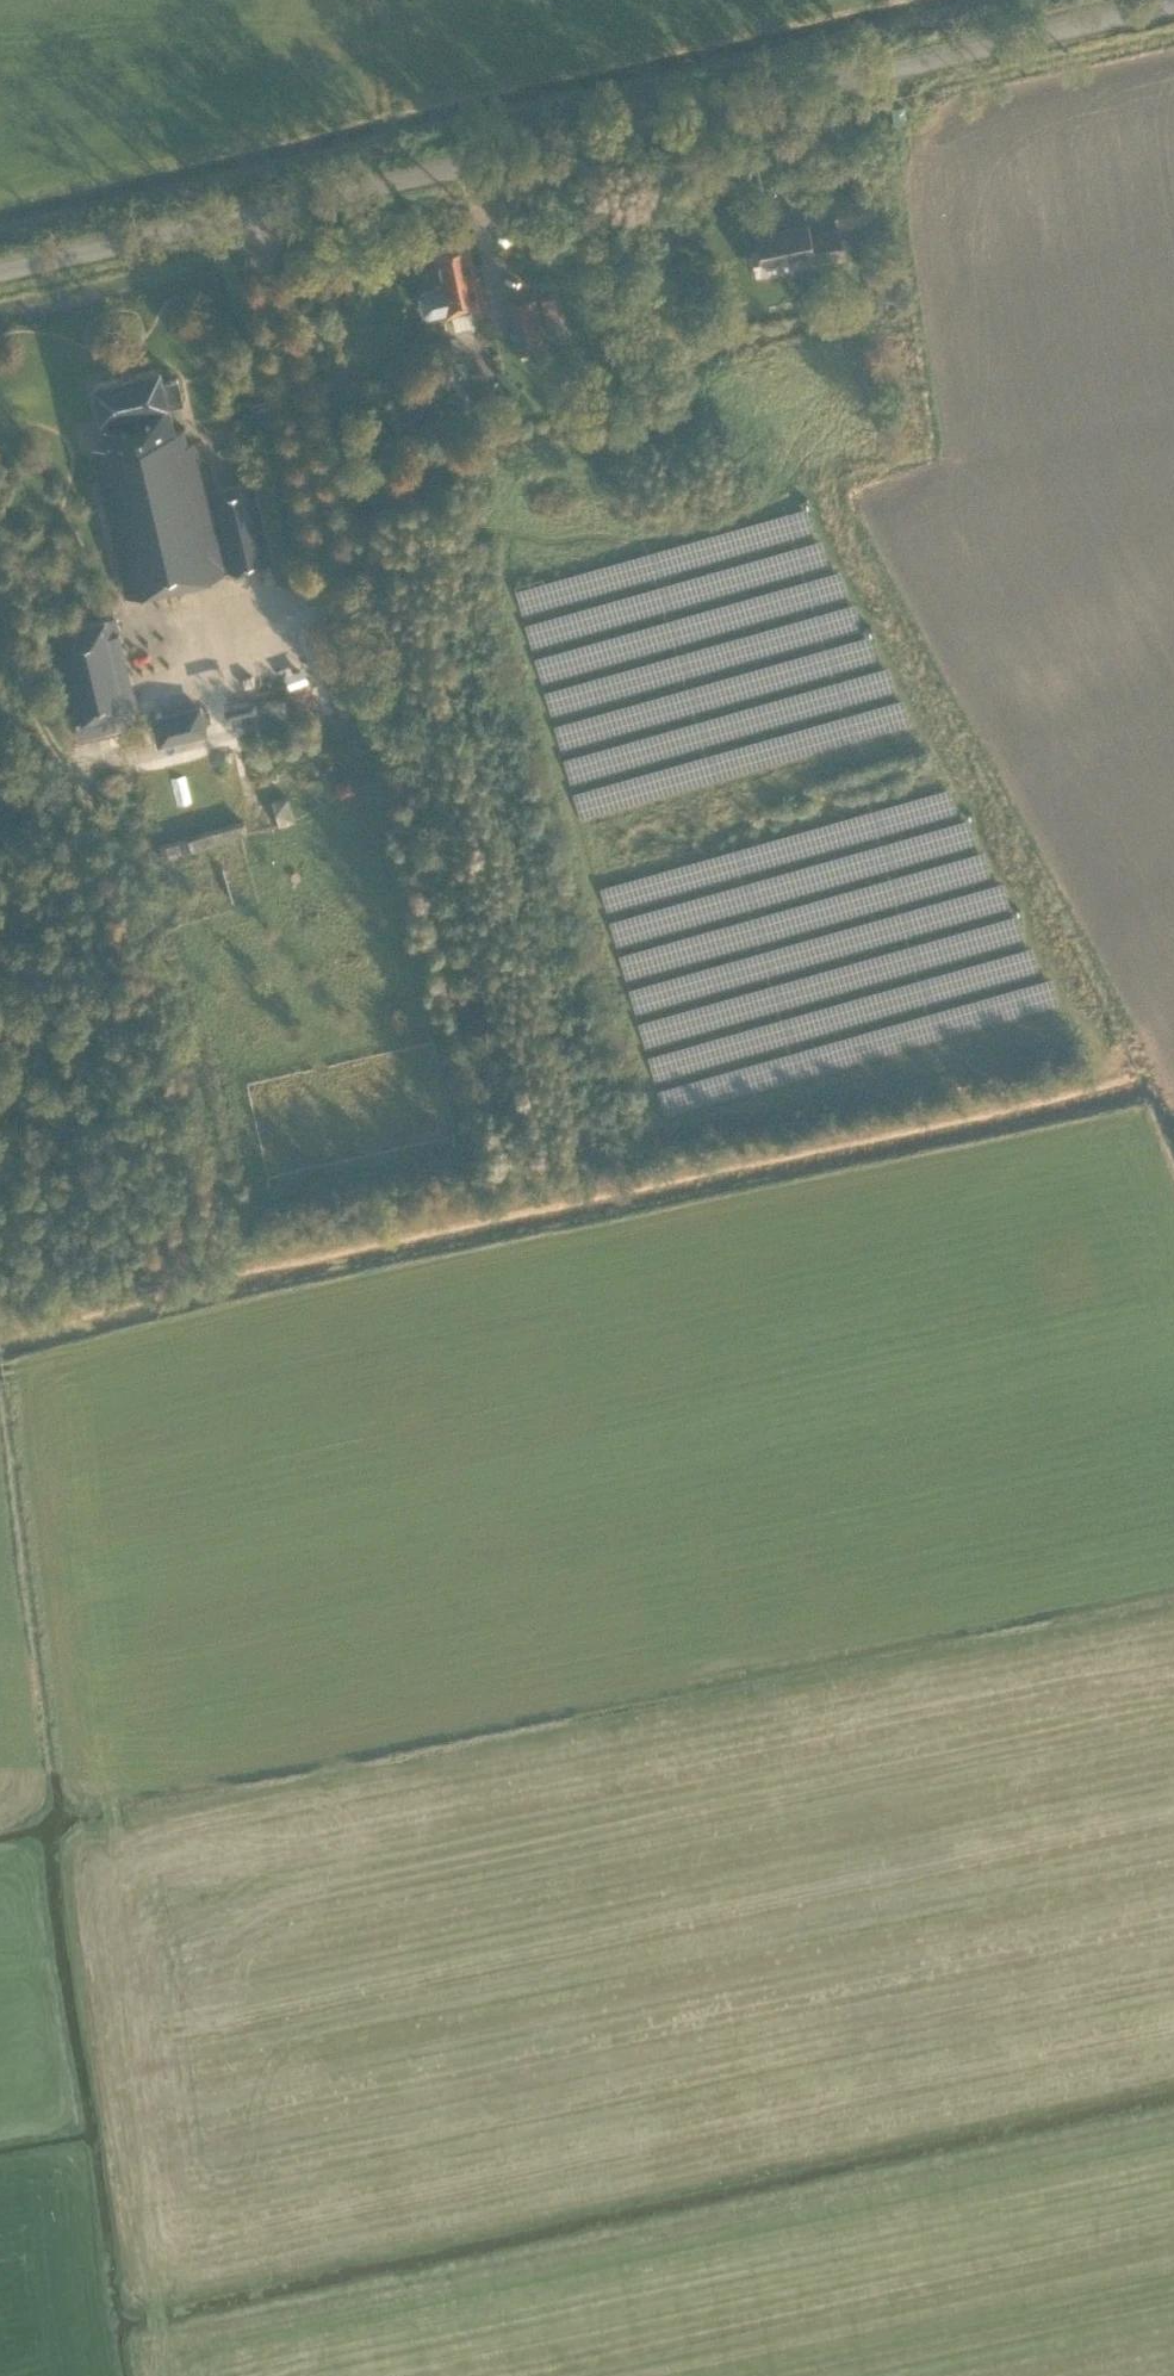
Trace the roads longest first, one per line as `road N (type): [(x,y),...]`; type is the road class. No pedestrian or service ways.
road 1 (unclassified): [(0,269),(1173,3)]

